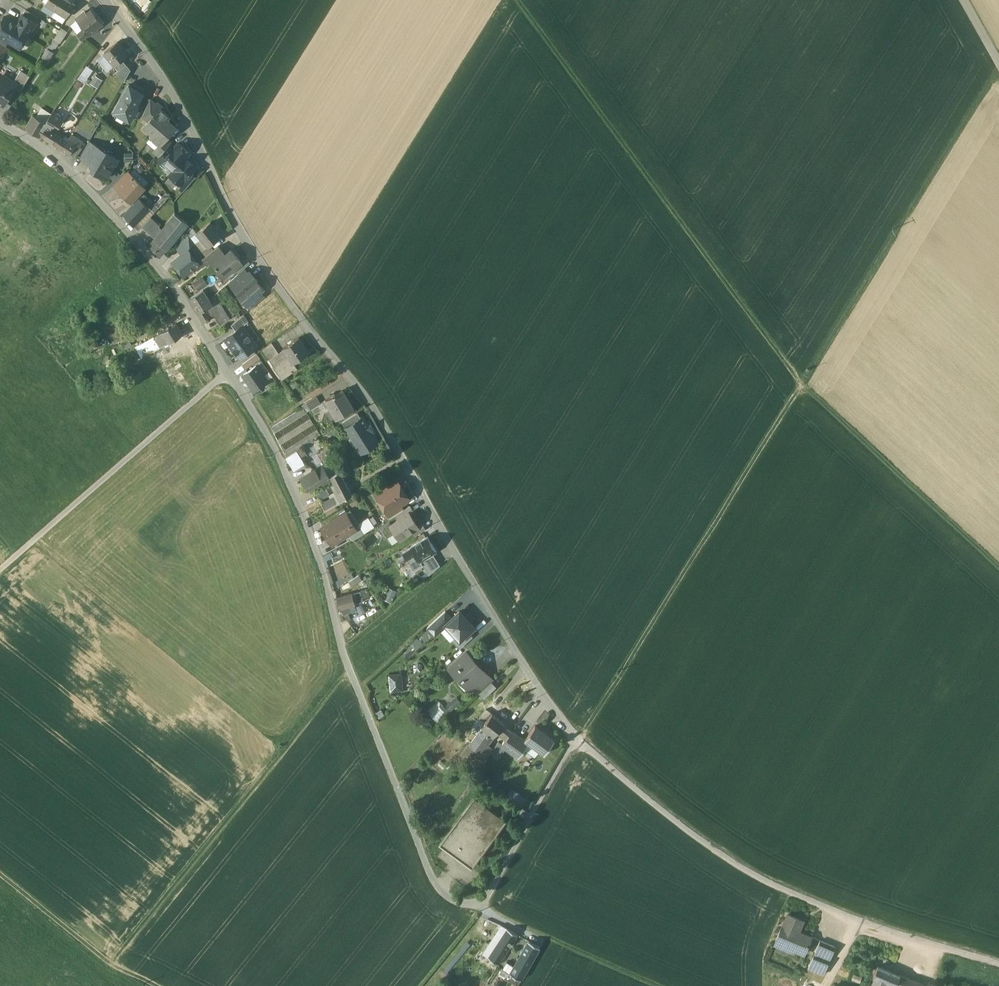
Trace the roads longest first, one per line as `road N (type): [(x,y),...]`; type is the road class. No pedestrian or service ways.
road 1 (residential): [(0,126),(59,163),(153,260),(296,485),(349,660),(447,898),(490,909),(581,744)]
road 2 (residential): [(581,744),(492,612),(374,407),(244,236),(183,106),(105,0)]
road 3 (track): [(358,682),(344,687),(116,970),(0,878)]
road 4 (track): [(516,0),(807,391)]
road 5 (residential): [(998,963),(774,885),(722,857),(581,744)]
road 6 (track): [(807,391),(584,746)]
road 7 (track): [(807,391),(998,87)]
road 8 (track): [(227,375),(0,570)]
road 9 (track): [(807,391),(998,570)]

